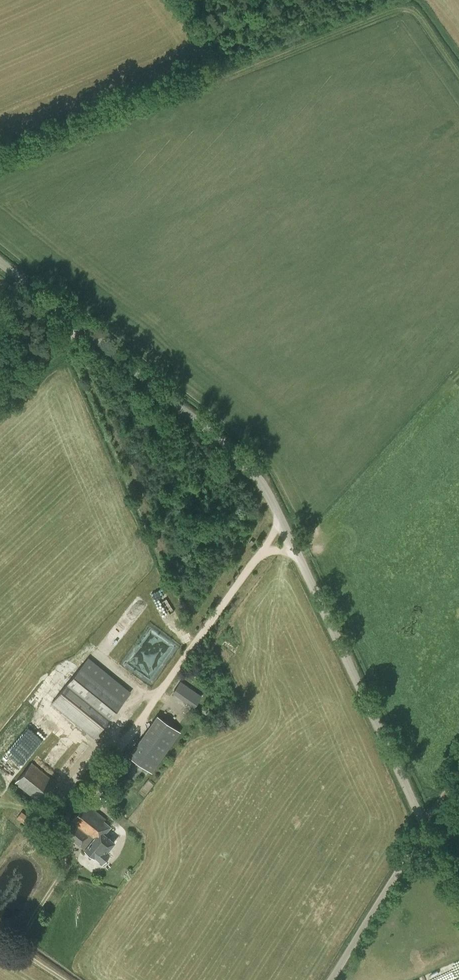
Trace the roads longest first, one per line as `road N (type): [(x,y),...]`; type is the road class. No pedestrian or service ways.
road 1 (unclassified): [(427,828),(262,480),(198,414),(0,258)]
road 2 (track): [(458,74),(408,10),(0,170)]
road 3 (unclassified): [(334,979),(427,828)]

